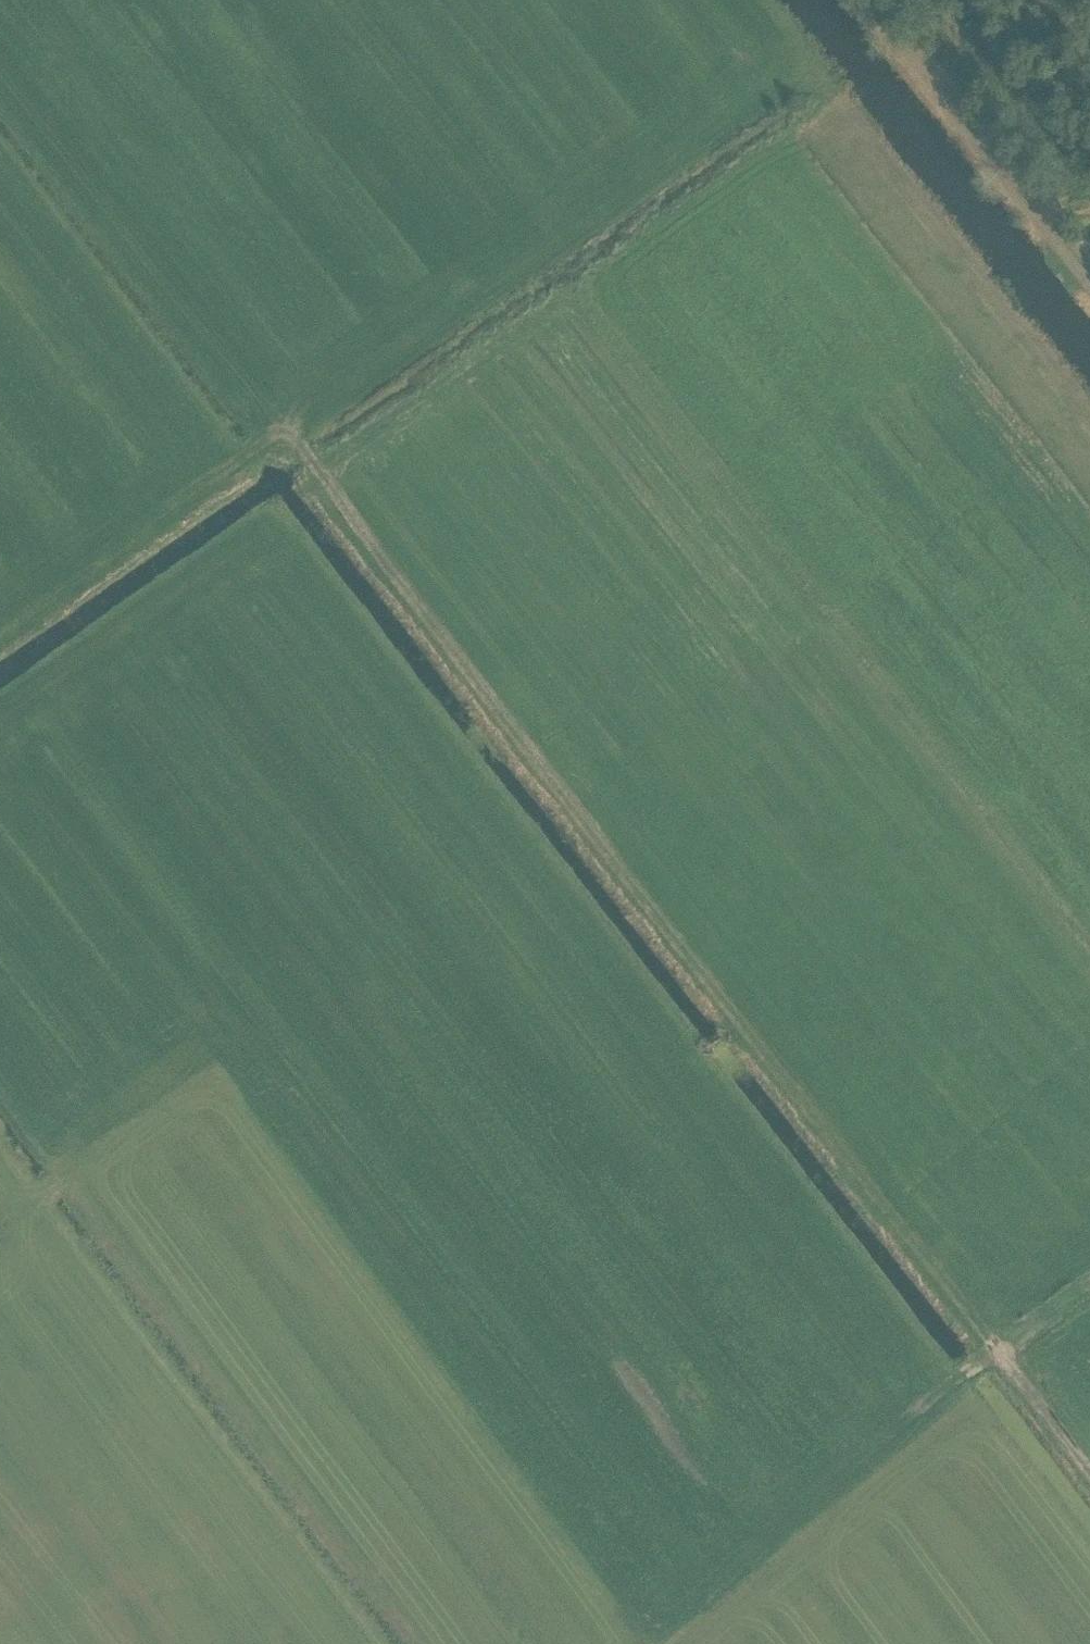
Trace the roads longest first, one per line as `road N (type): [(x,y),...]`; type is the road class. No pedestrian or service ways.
road 1 (unclassified): [(1089,286),(863,0)]
road 2 (track): [(1039,222),(1078,193),(923,0)]

